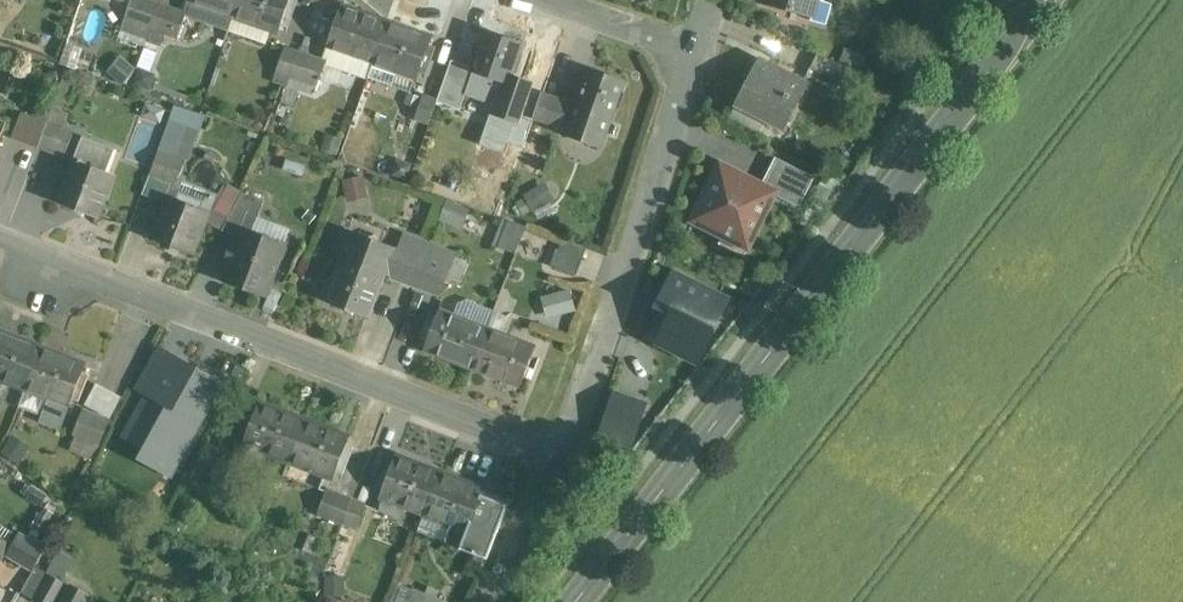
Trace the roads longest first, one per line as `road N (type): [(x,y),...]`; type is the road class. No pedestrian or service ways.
road 1 (residential): [(698,47),(563,448),(0,236)]
road 2 (tertiary): [(577,601),(1039,0)]
road 3 (residential): [(698,47),(553,0)]

